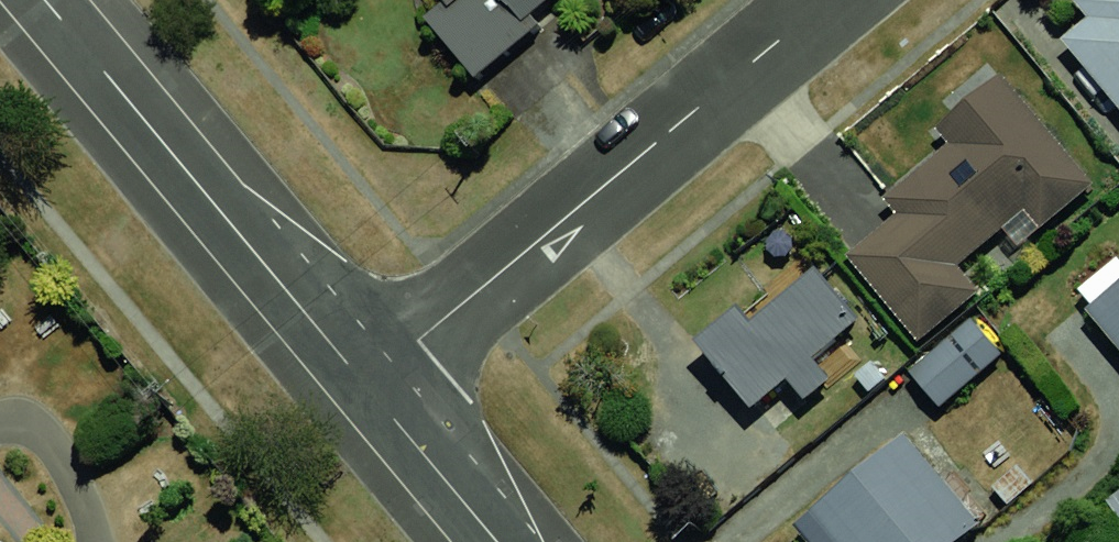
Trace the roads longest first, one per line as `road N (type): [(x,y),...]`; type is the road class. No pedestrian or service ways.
road 1 (residential): [(365,385),(827,0)]
road 2 (residential): [(45,0),(365,385)]
road 3 (residential): [(365,385),(497,541)]

